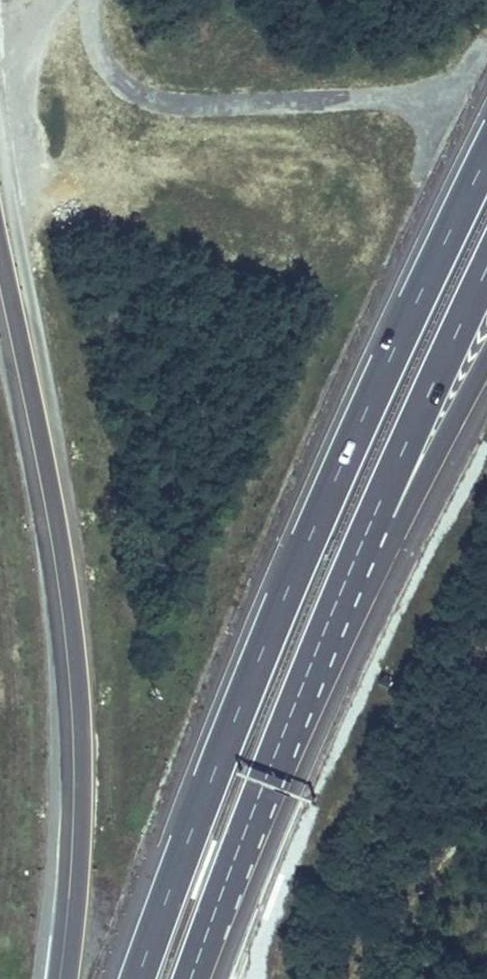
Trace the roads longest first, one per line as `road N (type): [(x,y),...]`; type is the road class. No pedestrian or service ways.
road 1 (motorway): [(486,155),(337,475),(138,978)]
road 2 (motorway): [(0,224),(59,542),(69,646),(69,852),(55,978)]
road 3 (motorway): [(190,978),(363,538)]
road 4 (motorway): [(363,538),(486,270)]
road 5 (motorway): [(363,538),(486,347)]

